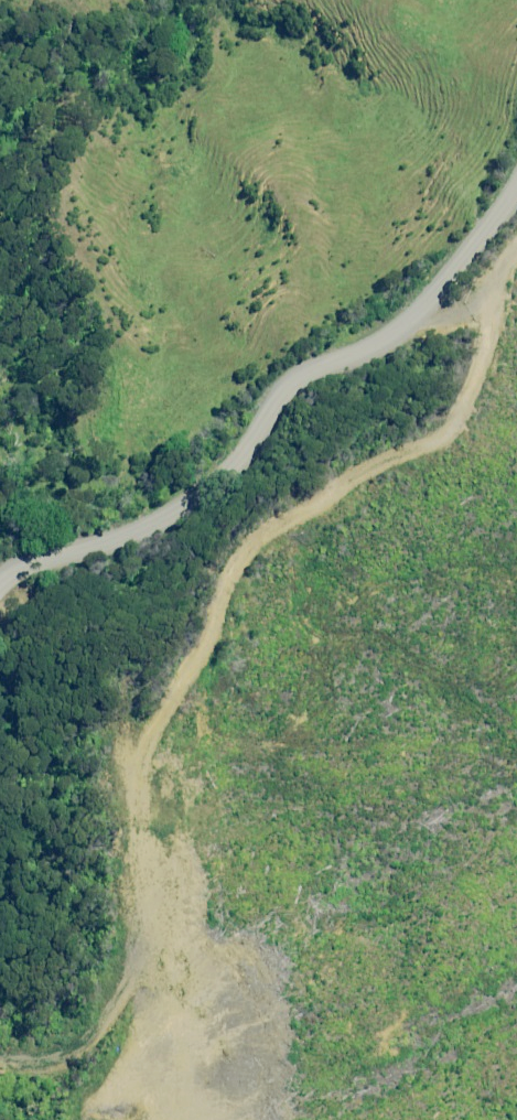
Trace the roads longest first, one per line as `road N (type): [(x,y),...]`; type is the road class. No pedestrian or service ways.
road 1 (track): [(158,1119),(170,1042),(124,922),(127,766),(200,660),(233,561),(351,480),(449,431),(480,379),(516,340)]
road 2 (unclassified): [(0,561),(10,547),(115,530),(205,485),(270,388),(391,321),(516,149)]
road 3 (track): [(0,1044),(26,1051),(71,1043),(143,973)]

